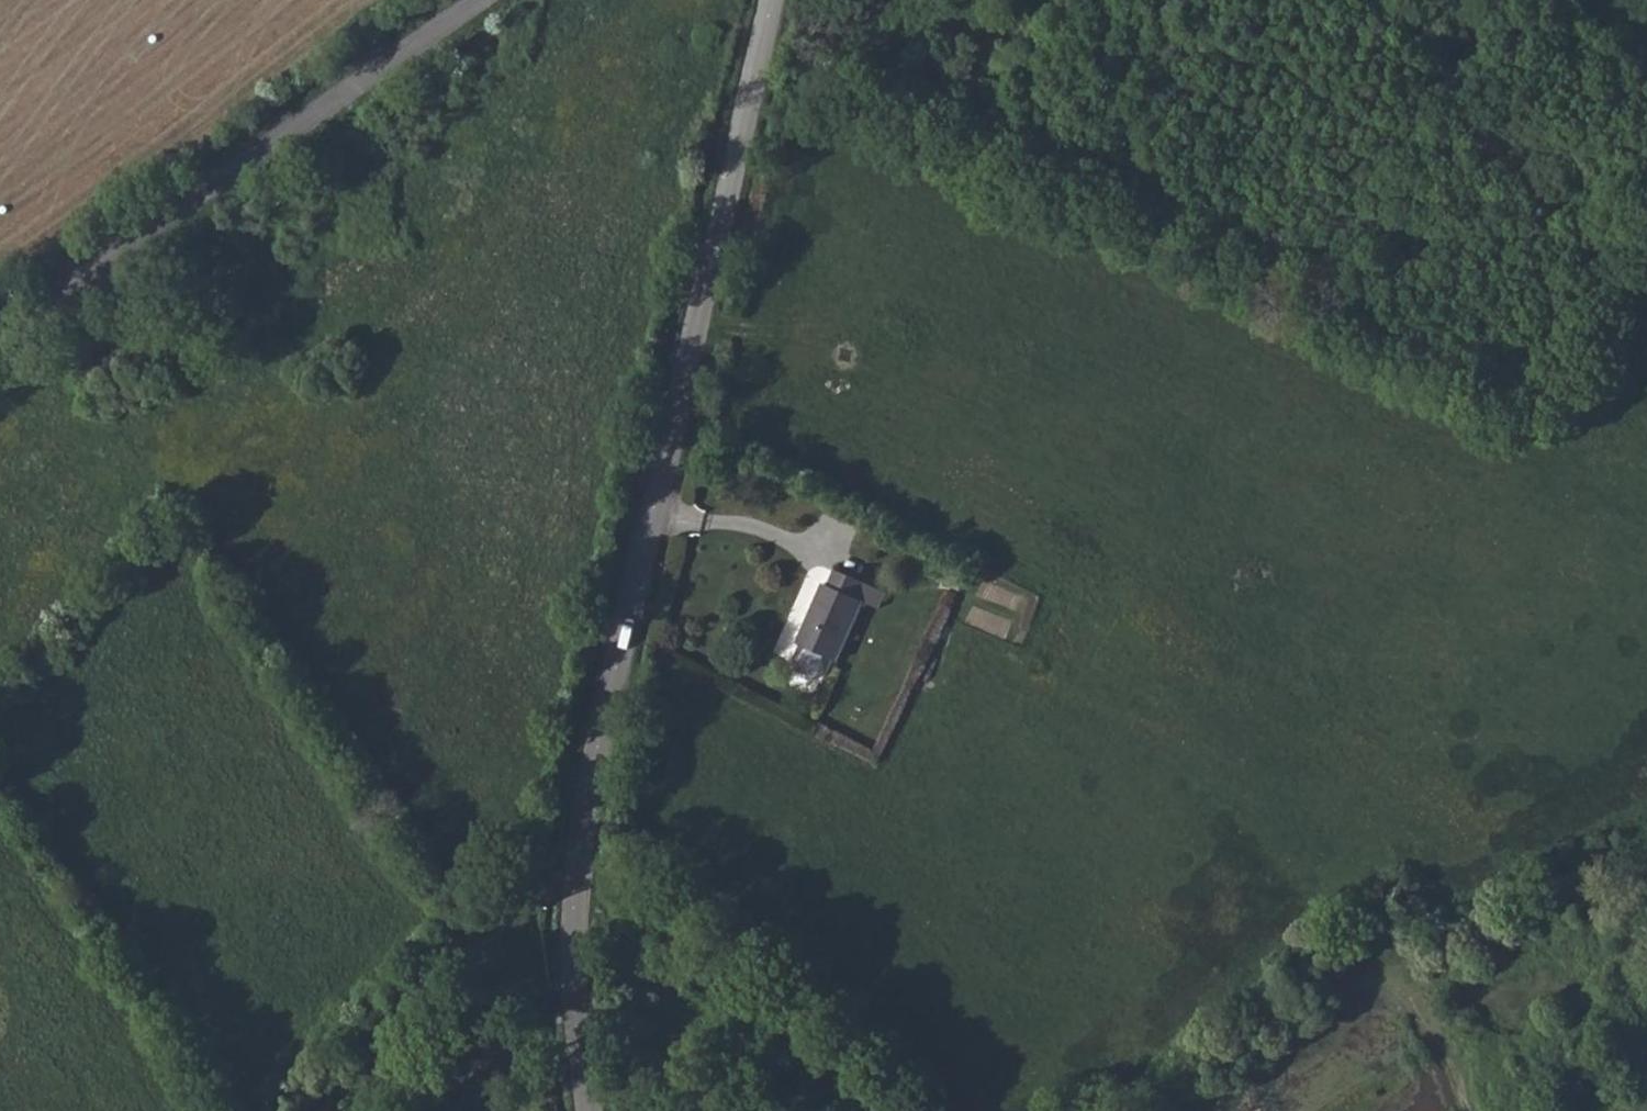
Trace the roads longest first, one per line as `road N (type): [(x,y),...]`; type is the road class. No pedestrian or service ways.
road 1 (unclassified): [(587,1110),(573,1009),(580,816),(684,402),(770,0)]
road 2 (unclassified): [(0,331),(478,0)]
road 3 (track): [(580,816),(521,886),(374,1110)]

